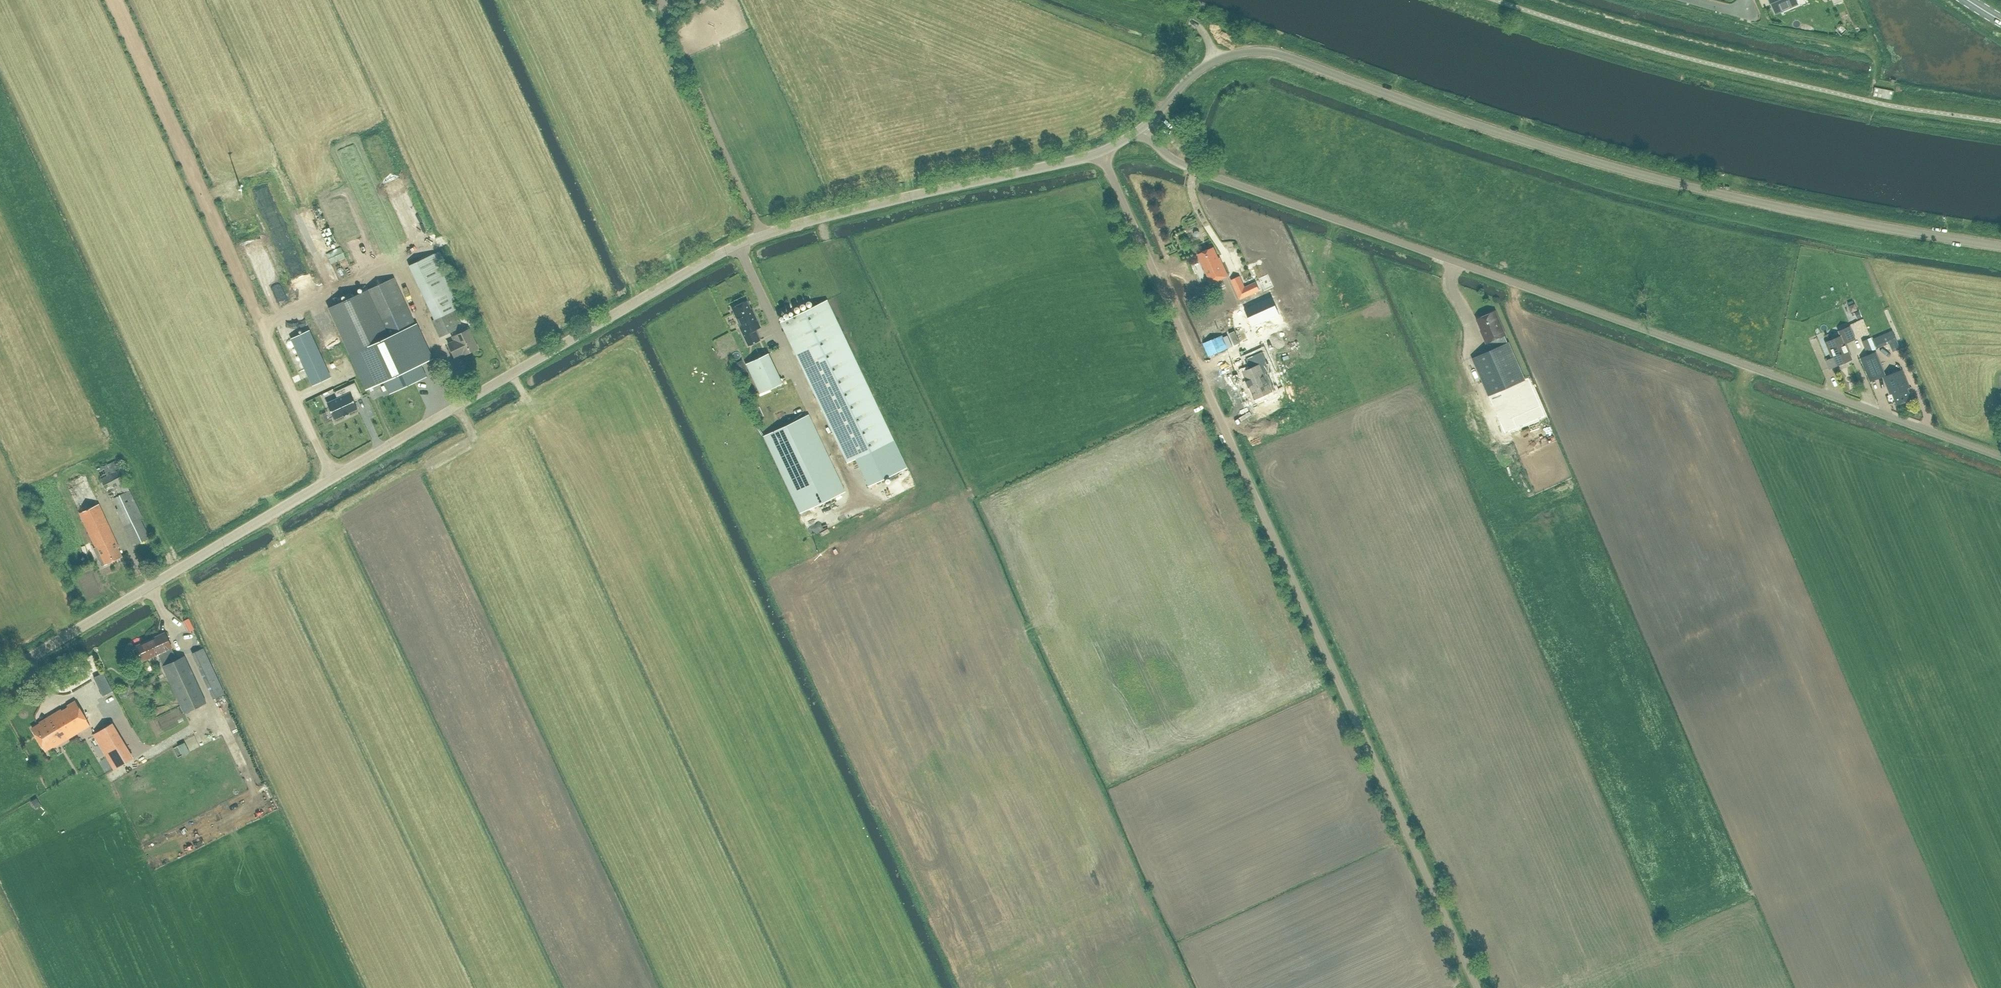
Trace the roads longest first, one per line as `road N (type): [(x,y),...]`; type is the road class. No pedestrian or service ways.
road 1 (unclassified): [(0,677),(737,244),(816,218),(1101,152)]
road 2 (unclassified): [(1143,127),(1183,165),(2000,455)]
road 3 (unclassified): [(1477,987),(1101,152)]
road 4 (unclassified): [(2000,245),(1617,168),(1277,52),(1211,62),(1143,127)]
road 5 (track): [(330,477),(106,0)]

